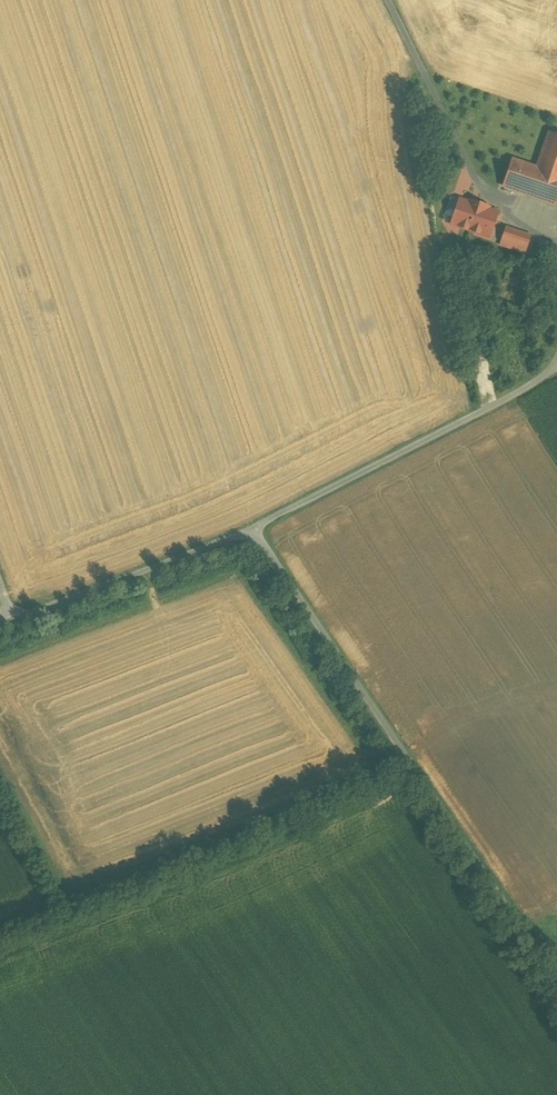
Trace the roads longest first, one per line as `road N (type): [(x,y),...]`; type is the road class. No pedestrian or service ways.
road 1 (residential): [(556,978),(256,529),(16,614)]

